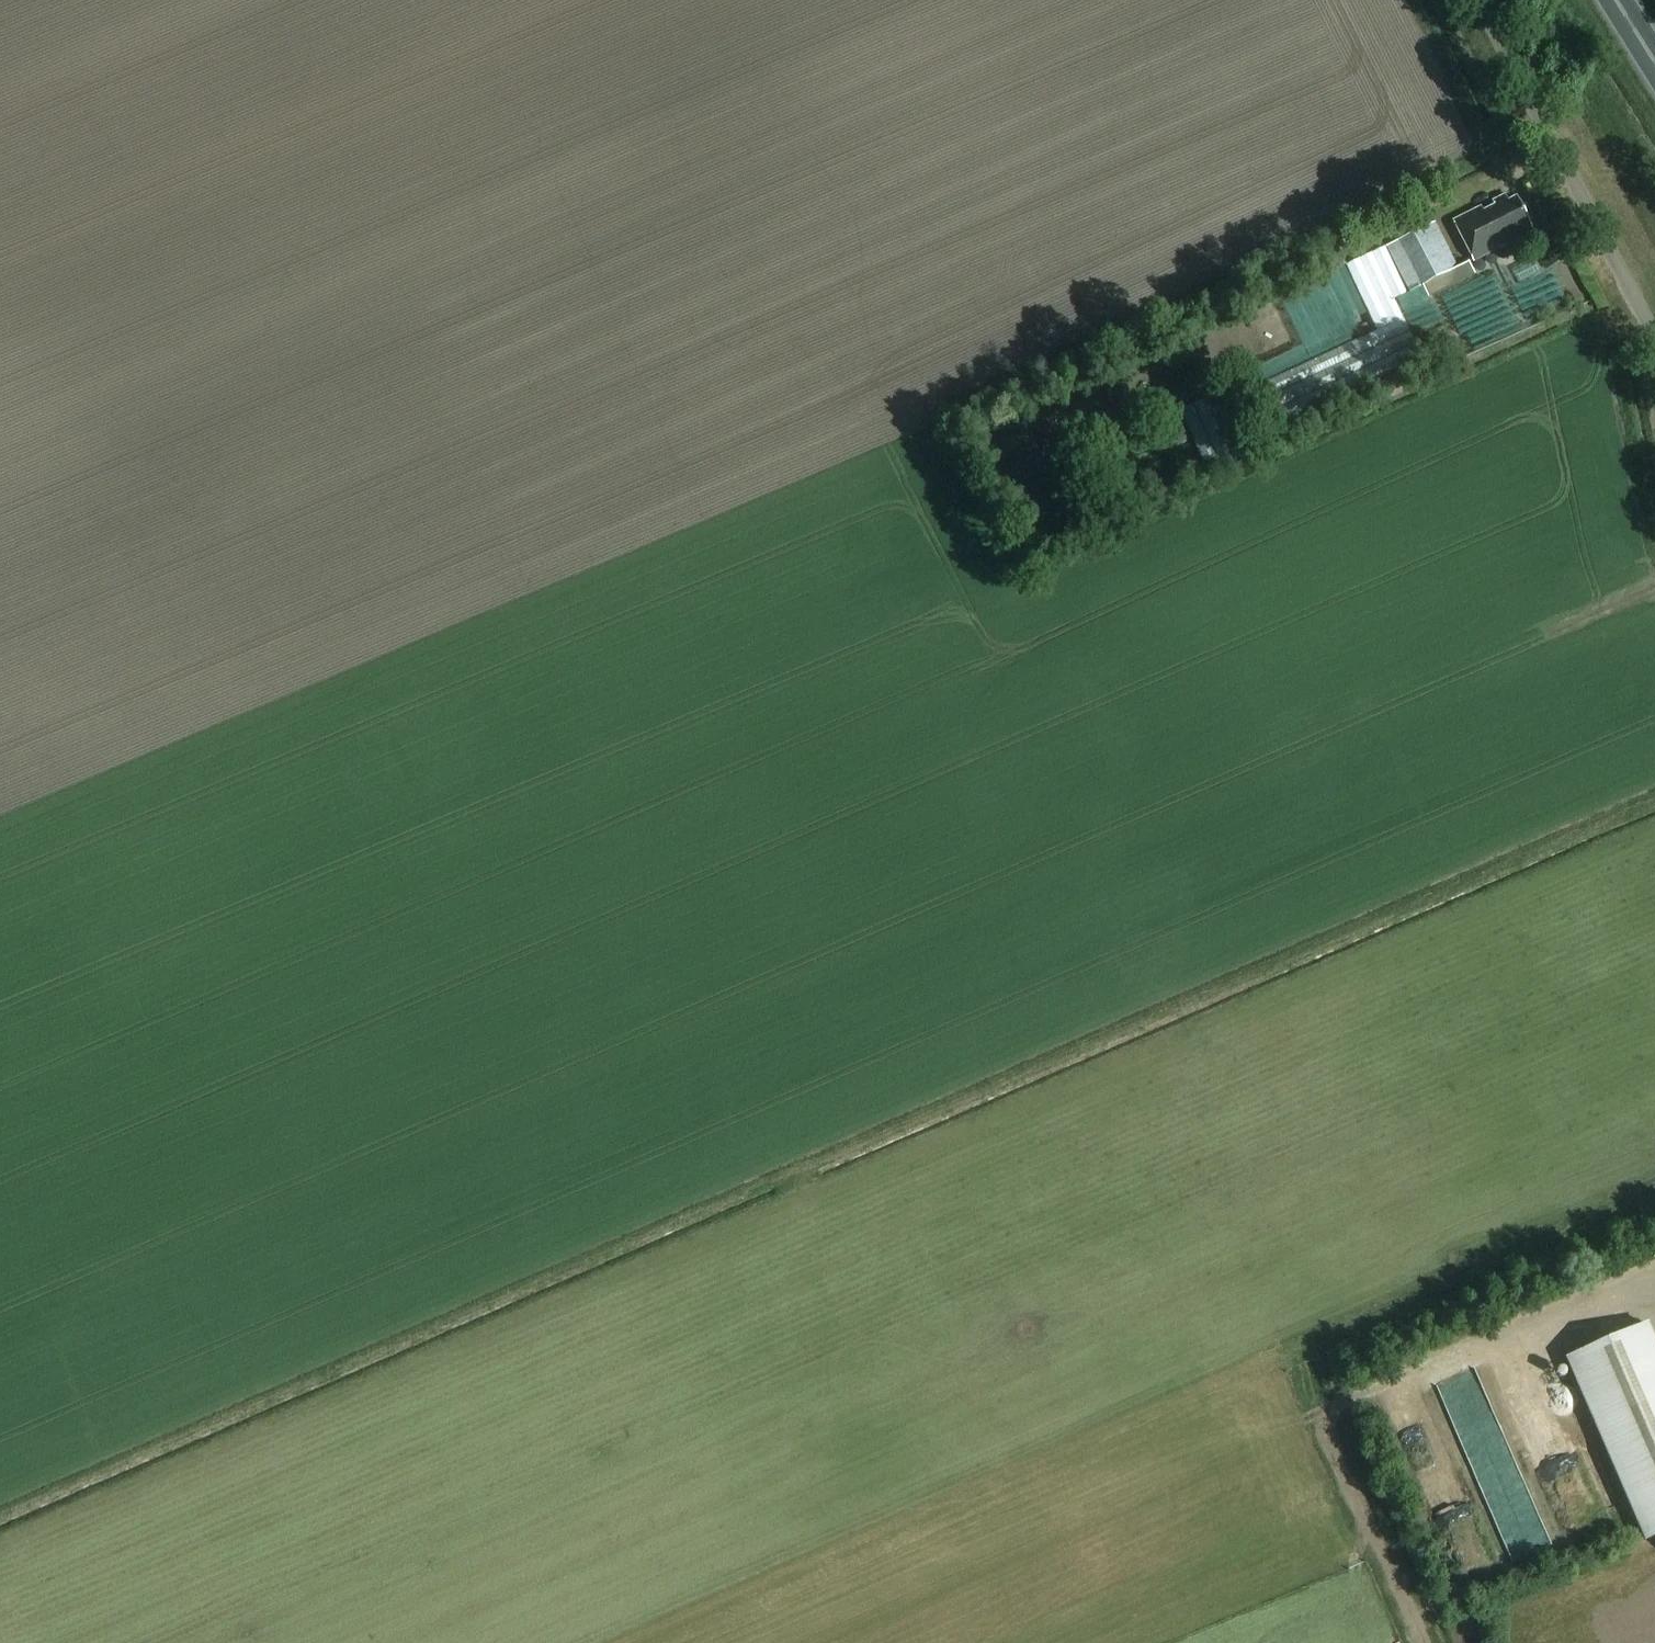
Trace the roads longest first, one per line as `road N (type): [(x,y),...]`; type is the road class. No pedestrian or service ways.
road 1 (unclassified): [(1479,0),(1654,336)]

